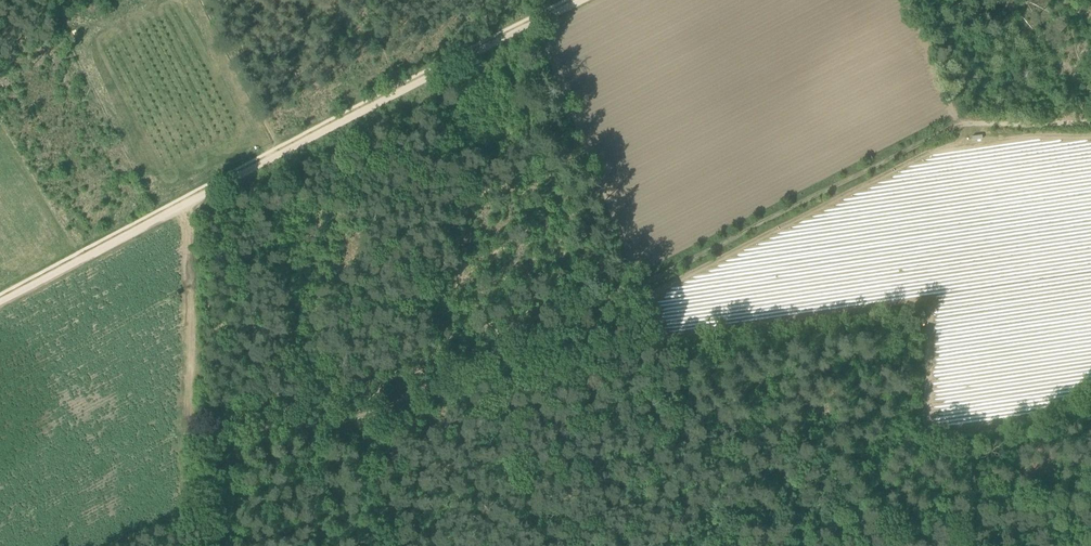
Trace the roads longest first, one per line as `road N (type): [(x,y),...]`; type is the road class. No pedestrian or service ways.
road 1 (track): [(209,425),(384,411),(960,122)]
road 2 (track): [(0,303),(581,0)]
road 3 (track): [(281,154),(203,0)]
road 4 (track): [(960,122),(1090,124)]

